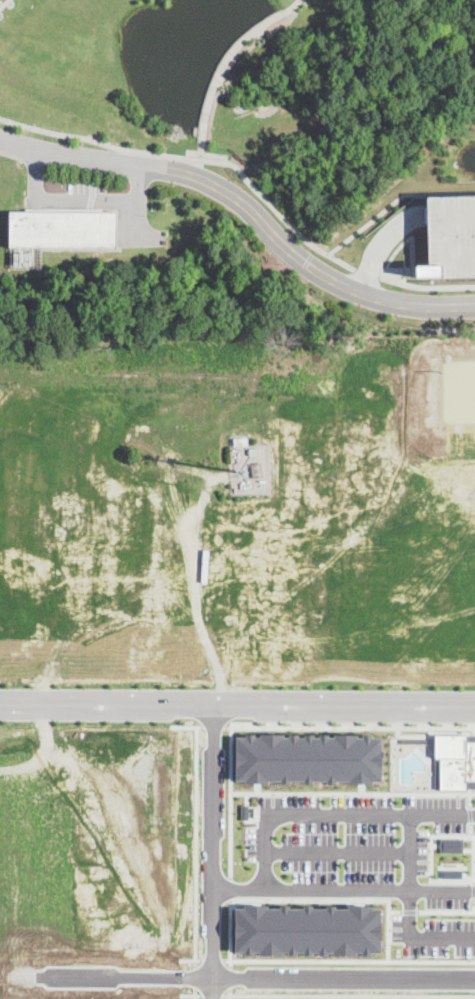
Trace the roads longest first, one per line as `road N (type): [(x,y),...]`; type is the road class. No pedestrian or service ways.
road 1 (residential): [(474,305),(405,304),(331,279),(238,199),(187,173),(0,139)]
road 2 (tertiary): [(0,702),(474,704)]
road 3 (residential): [(474,977),(46,974)]
road 4 (residential): [(474,814),(272,815),(263,827),(263,888)]
road 5 (residential): [(211,975),(214,703)]
road 6 (residential): [(213,888),(474,889)]

